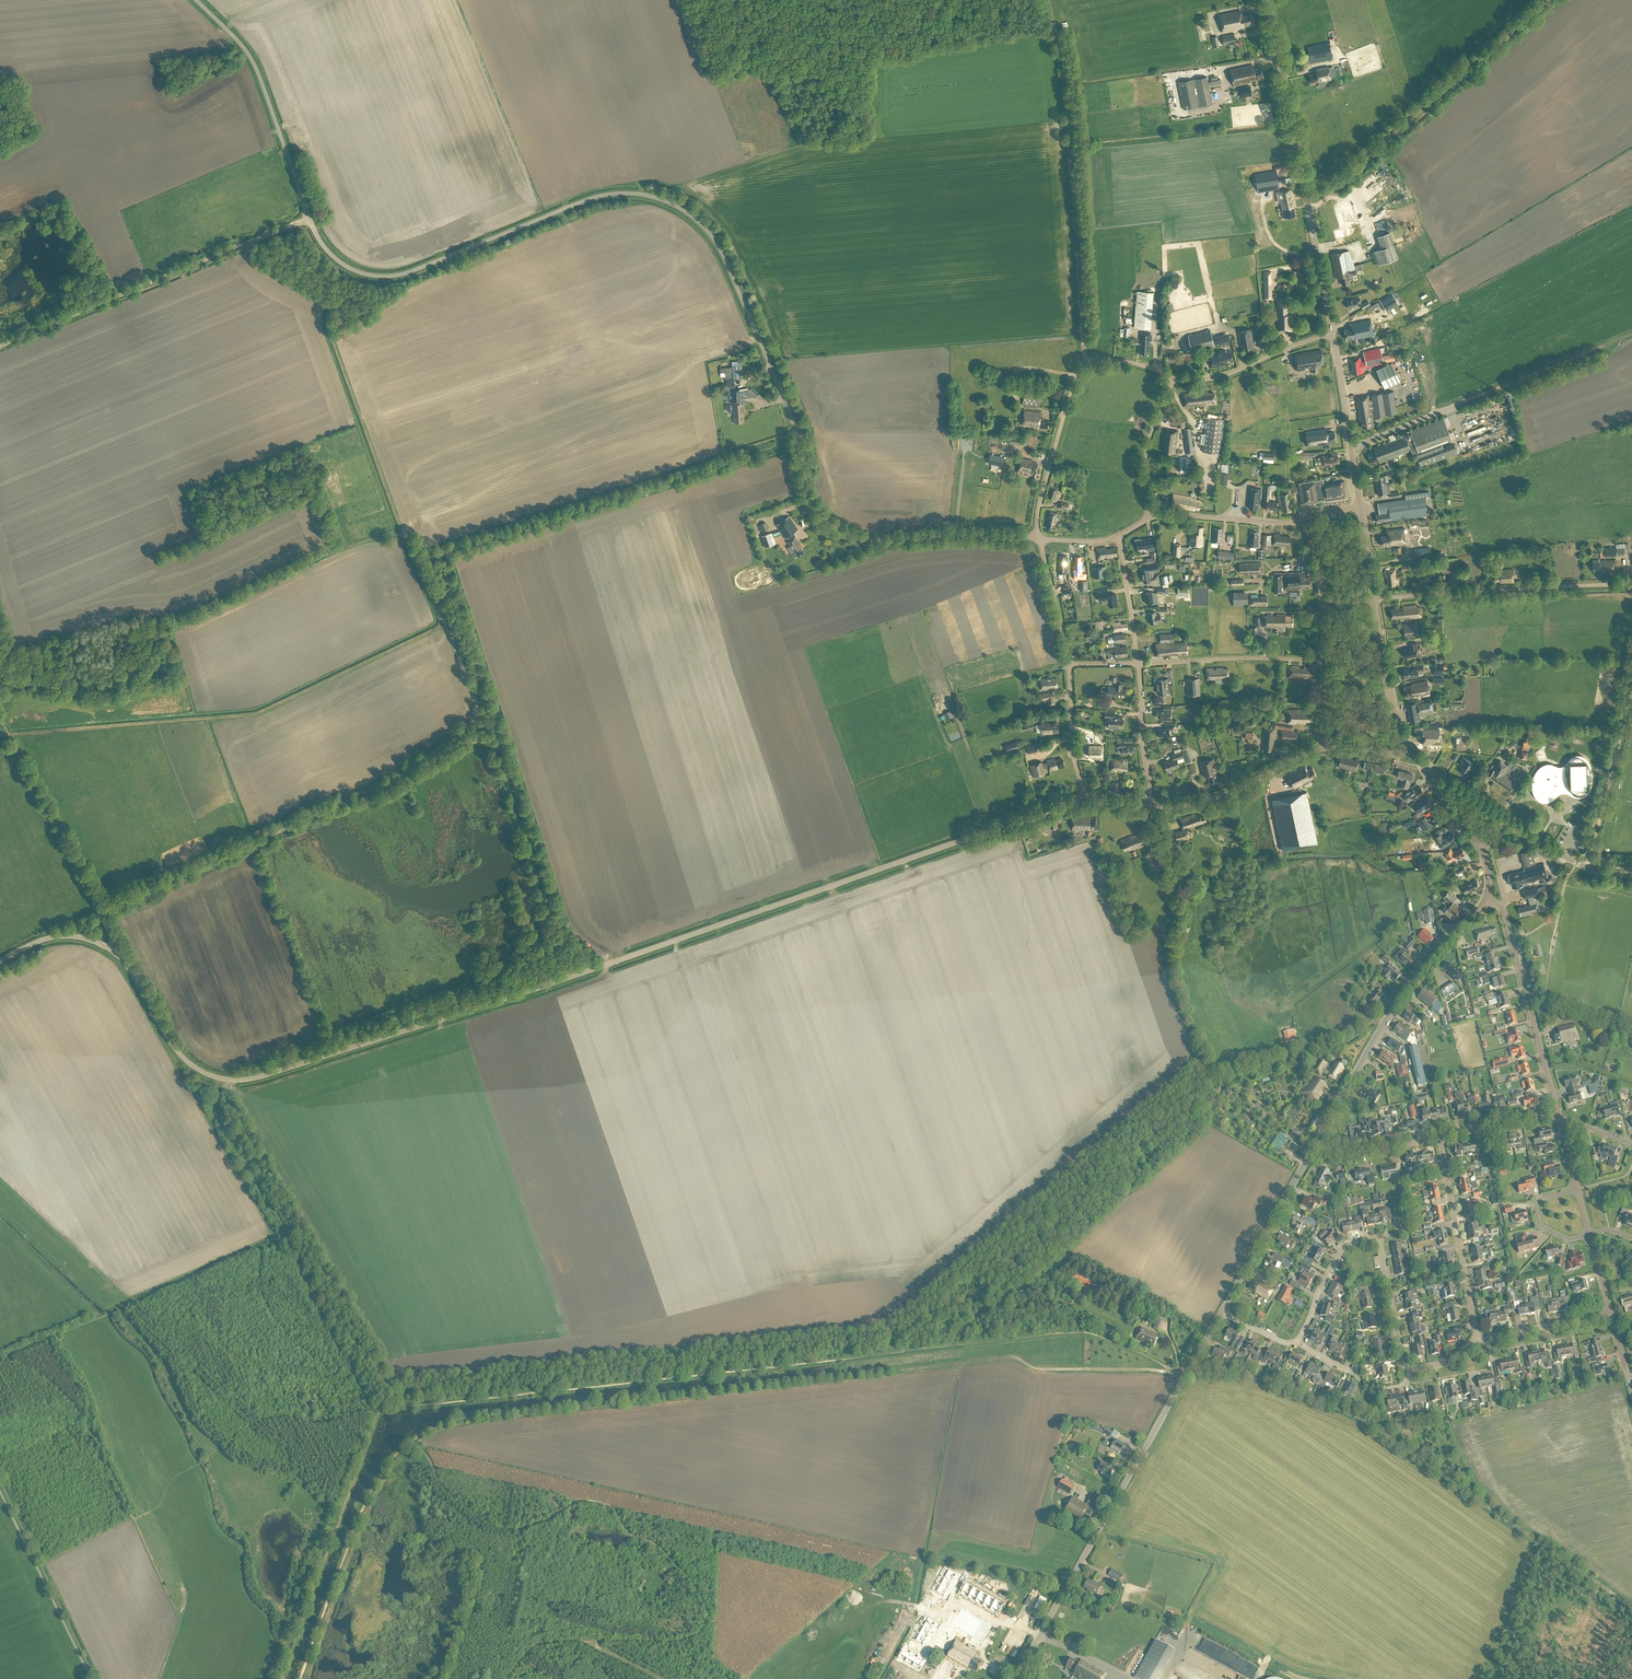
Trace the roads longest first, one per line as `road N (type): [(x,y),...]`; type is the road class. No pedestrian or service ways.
road 1 (unclassified): [(1087,799),(255,1077),(221,1078),(189,1063),(127,966),(95,941),(49,938),(0,959)]
road 2 (unclassified): [(196,0),(250,56),(309,217),(338,260),(369,274),(397,274),(592,198),(629,193),(668,202),(700,223),(726,260),(824,517),(866,539),(983,533)]
road 3 (track): [(1178,1373),(1043,1369),(1006,1358),(474,1417),(432,1429),(393,1458),(367,1499),(301,1678)]
road 4 (track): [(399,1405),(948,1345)]
road 5 (track): [(1631,1608),(1364,1421),(1274,1382),(1186,1375)]
road 6 (track): [(110,949),(101,908),(389,781),(482,712)]
road 7 (track): [(404,533),(332,553),(172,629),(120,674),(0,671)]
road 8 (tertiary): [(1039,1636),(1221,1314)]
road 9 (track): [(1086,360),(1069,128),(1051,8)]
road 10 (tertiary): [(1332,332),(1267,0)]
road 11 (track): [(1309,212),(1547,0)]
road 12 (track): [(482,712),(549,908),(544,932),(510,965),(513,996)]
road 13 (tertiary): [(1487,898),(1392,1010),(1316,1143)]
road 14 (residential): [(1173,378),(1128,361),(1082,363),(1041,496),(1039,538)]
road 15 (track): [(948,1345),(1087,1332),(1186,1375)]
road 16 (unclassified): [(1557,1114),(1503,906),(1487,898)]
road 17 (residential): [(1378,1237),(1407,1368),(1447,1364),(1478,1339)]
road 18 (track): [(0,720),(101,908)]
road 19 (track): [(331,334),(404,533)]
road 20 (residential): [(1478,1339),(1440,1139)]
road 21 (tertiary): [(1316,1143),(1221,1314)]
road 22 (track): [(482,712),(404,533)]
road 23 (unclassified): [(1325,747),(1209,799),(1149,804)]
road 24 (residential): [(1323,659),(1138,663)]
road 25 (track): [(1631,691),(1587,862)]
road 26 (track): [(508,1678),(538,1647),(578,1641),(661,1678)]
road 27 (residential): [(1511,383),(1351,449)]
road 28 (unclassified): [(1545,588),(1373,597)]
road 29 (residential): [(1332,332),(1225,375),(1173,378)]
road 30 (tertiary): [(1410,750),(1391,709),(1373,597)]
road 31 (unclassified): [(1300,519),(1149,517)]
road 32 (residential): [(1296,1344),(1346,1243),(1378,1237)]
road 33 (residential): [(1173,378),(1146,456),(1149,517)]
road 34 (residential): [(1138,663),(1149,804)]
road 35 (track): [(241,244),(113,297)]
road 36 (residential): [(1068,663),(1072,751),(1087,799)]
road 37 (residential): [(1478,1339),(1611,1313)]
road 38 (residential): [(1118,535),(1138,663)]
road 39 (track): [(1511,383),(1631,335)]
road 40 (residential): [(1440,1139),(1342,1156),(1316,1143)]
road 41 (residential): [(1039,538),(1068,663)]
road 42 (tertiary): [(1631,874),(1586,868),(1515,829)]
road 43 (residential): [(1016,1678),(987,1663),(983,1648),(1001,1619),(1039,1636)]
road 44 (track): [(113,297),(0,346)]
road 45 (residential): [(1578,1189),(1540,1199),(1539,1225),(1568,1239),(1590,1235)]

